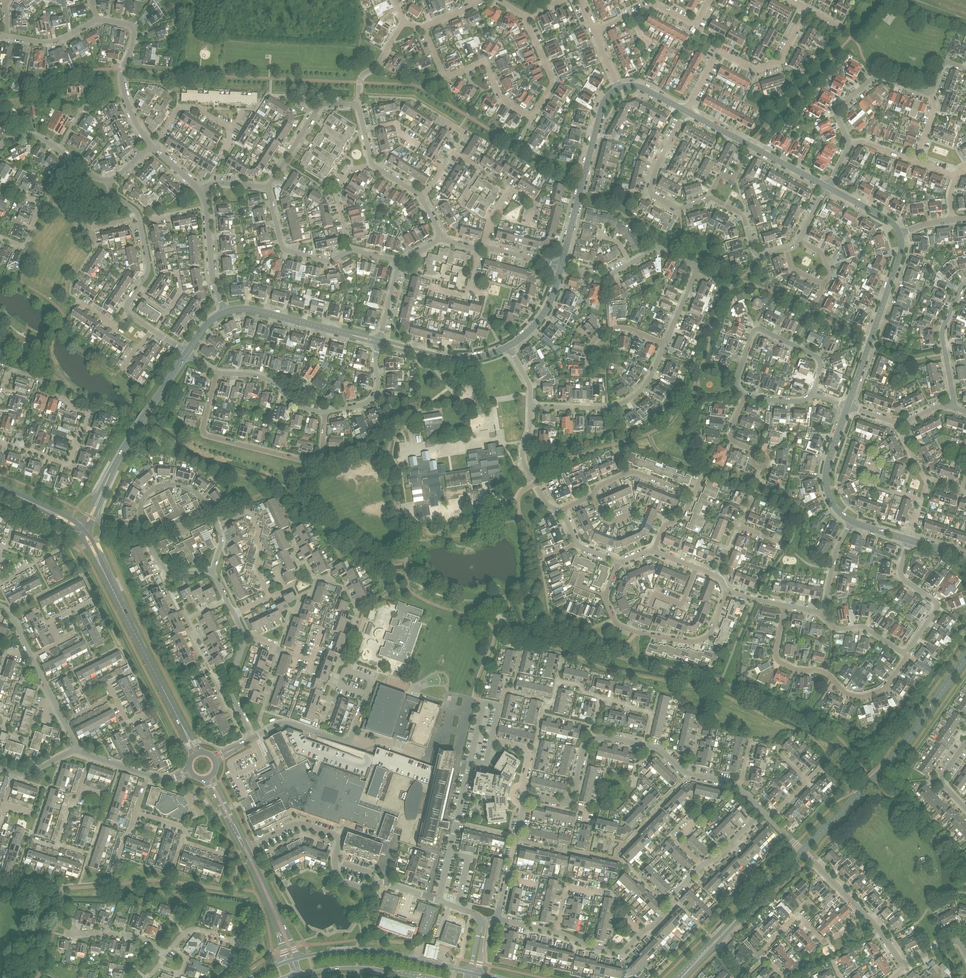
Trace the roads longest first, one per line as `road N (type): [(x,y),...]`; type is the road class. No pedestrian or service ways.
road 1 (tertiary): [(803,851),(900,750),(965,657)]
road 2 (tertiary): [(196,754),(81,530)]
road 3 (residential): [(325,412),(322,453),(314,461),(206,436),(217,372)]
road 4 (residential): [(11,370),(41,379),(48,393),(88,411),(68,465),(0,441)]
road 5 (unclassified): [(906,653),(881,691),(846,693),(825,672),(774,657),(785,605)]
road 6 (unclassified): [(727,591),(707,637),(637,632),(617,624),(606,599),(619,563)]
road 7 (tertiary): [(617,88),(604,101),(561,266)]
road 8 (residential): [(686,112),(716,56),(752,70),(774,64),(804,8)]
road 9 (tertiary): [(848,406),(901,254),(900,234)]
road 10 (tertiary): [(469,973),(371,952),(293,960)]
road 11 (residential): [(746,396),(737,377),(759,329),(818,358),(814,393)]
road 12 (tertiary): [(682,977),(803,851)]
road 13 (unclassified): [(427,897),(384,882),(365,889),(343,881),(335,866),(338,837),(302,824)]
road 14 (residential): [(532,117),(500,98),(482,62),(443,75),(421,28)]
road 15 (residential): [(531,407),(621,404),(646,384),(666,344)]
road 16 (residential): [(151,145),(123,88),(133,28),(97,21)]
road 17 (tertiary): [(828,187),(686,112)]
road 18 (tertiary): [(379,342),(252,310),(225,312)]
road 19 (residential): [(666,344),(696,266),(660,248),(631,263)]
road 20 (residential): [(708,200),(677,208),(651,191),(686,112)]
road 21 (residential): [(560,511),(632,472),(693,496)]
road 22 (residential): [(848,144),(837,110),(873,78),(930,92)]
road 23 (unclassified): [(906,653),(933,603),(900,577),(910,540)]
road 24 (residential): [(218,527),(203,499),(161,486),(142,502),(146,538)]
road 25 (tertiary): [(81,530),(148,412)]
road 26 (residential): [(594,31),(658,7),(697,22),(710,0)]
road 27 (residential): [(350,251),(329,261),(284,249),(267,186)]
road 28 (tertiary): [(509,346),(458,359),(379,342)]
road 29 (residential): [(952,407),(943,331),(965,281)]
road 30 (residential): [(557,932),(620,952),(667,912)]
road 31 (tertiary): [(851,522),(826,489),(848,406)]
road 32 (residential): [(225,312),(200,191)]
road 33 (residential): [(495,917),(528,798)]
road 34 (tertiary): [(297,976),(357,968),(419,977)]
road 35 (residential): [(672,895),(762,811)]
road 36 (tertiary): [(293,960),(245,849)]
road 37 (residential): [(270,598),(257,568),(252,517),(218,527)]
road 38 (residential): [(221,690),(190,622),(226,600)]

